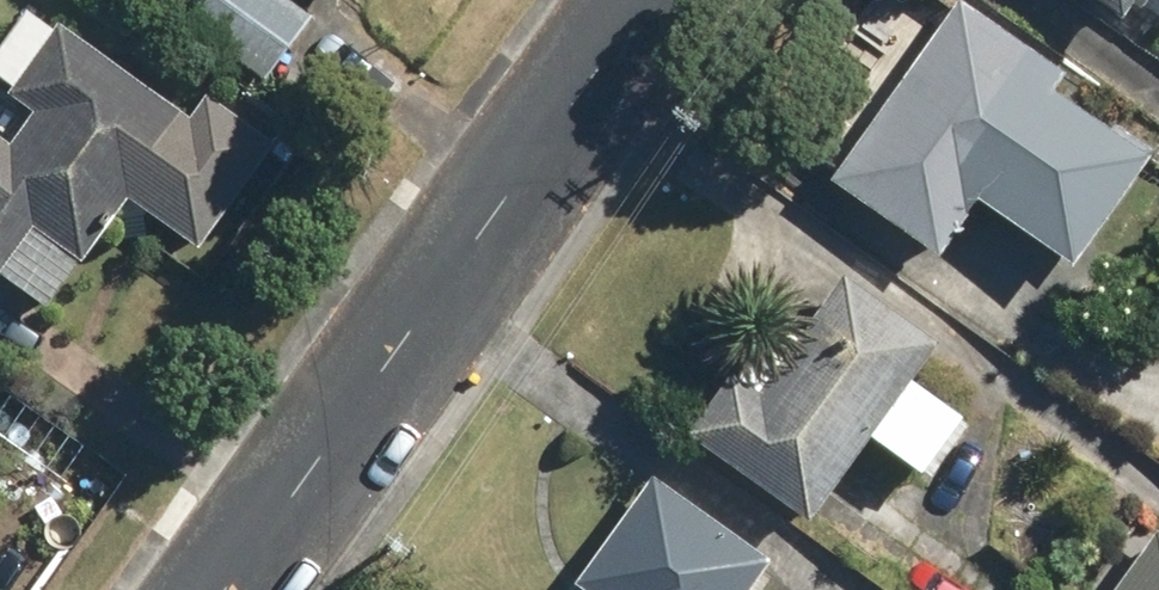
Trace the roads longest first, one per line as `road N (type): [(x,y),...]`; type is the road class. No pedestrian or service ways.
road 1 (residential): [(227,589),(648,0)]

